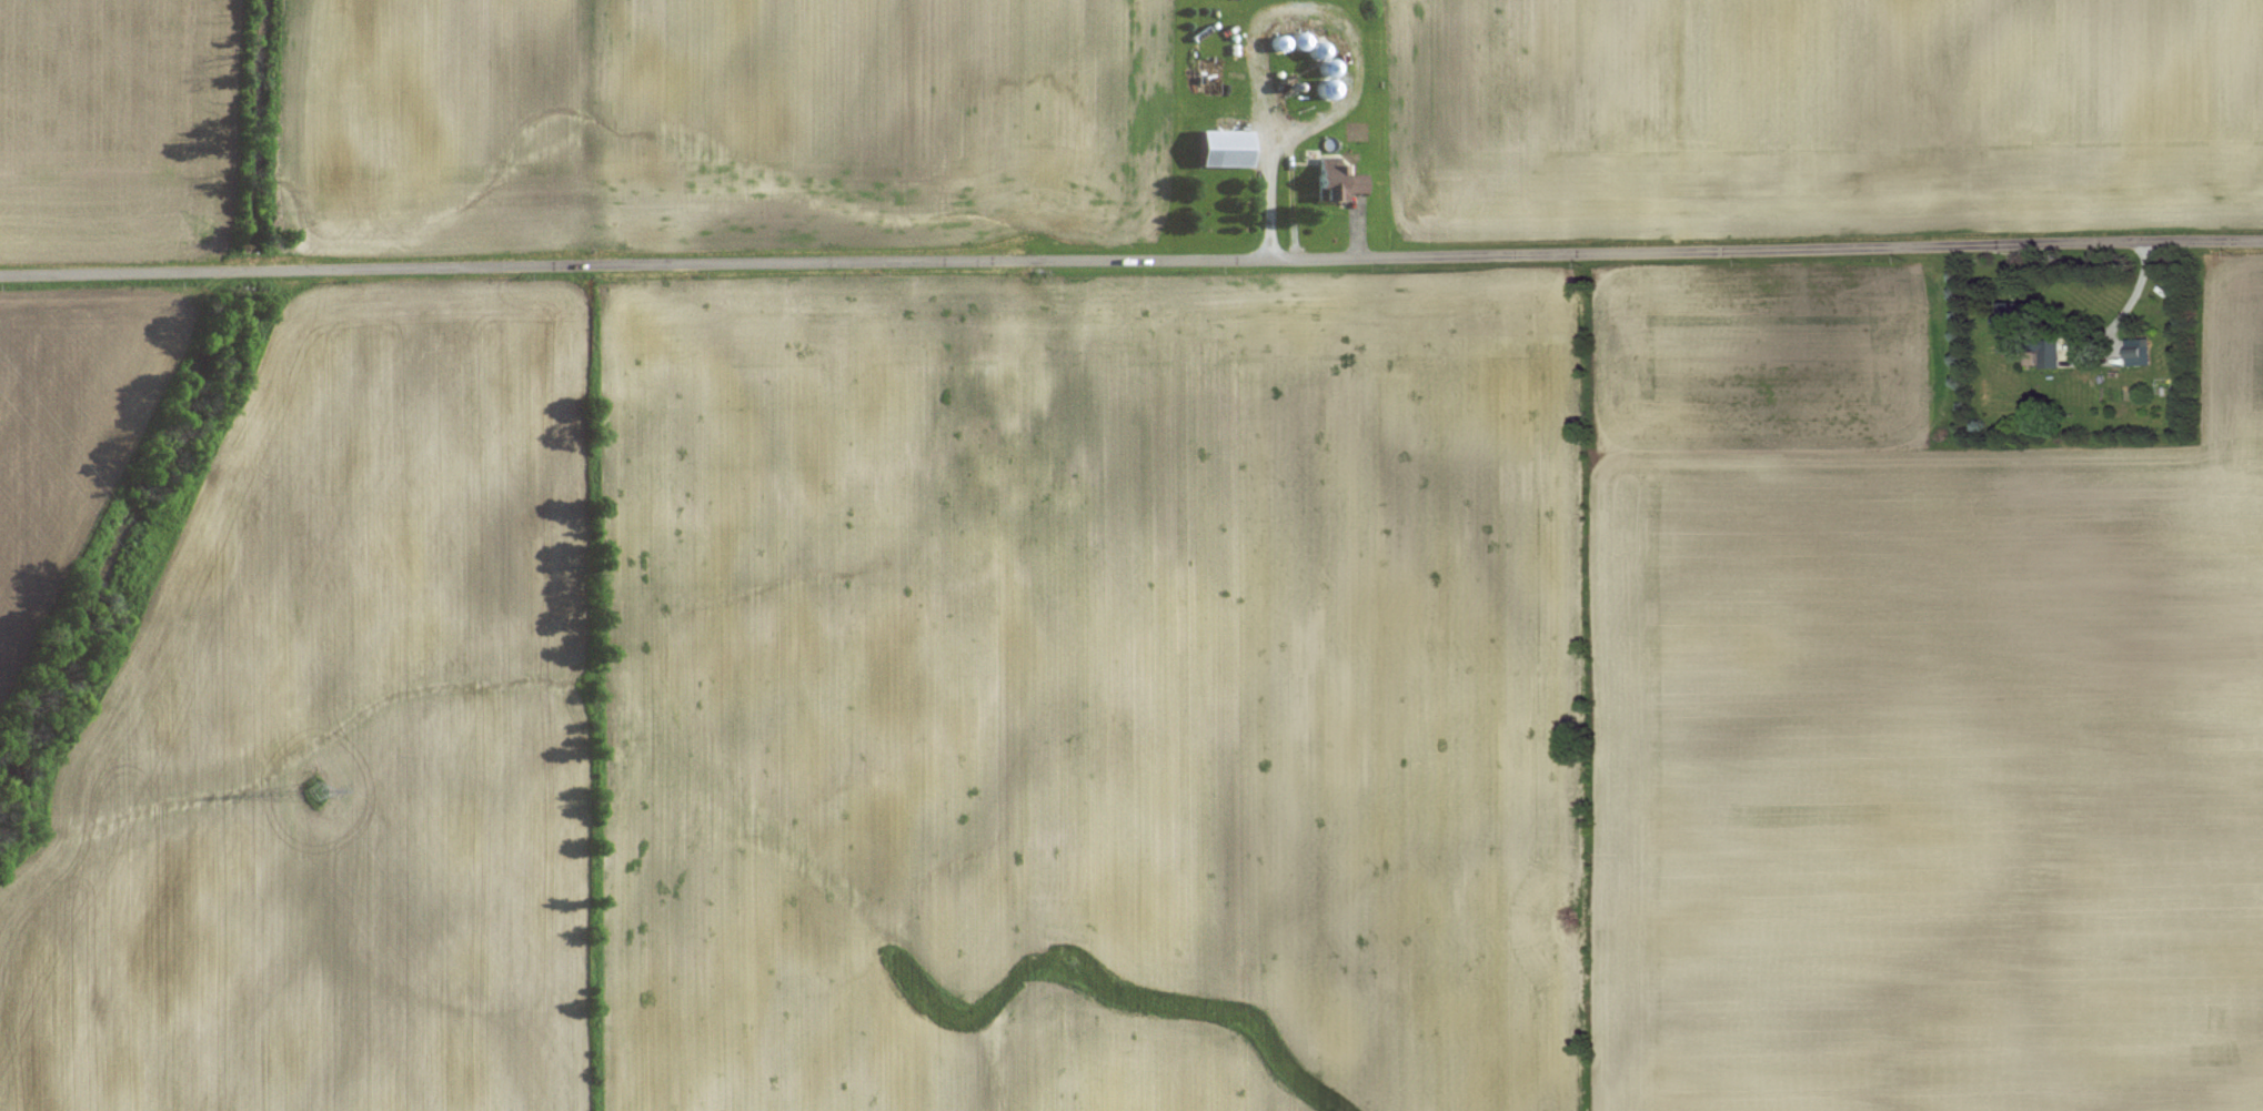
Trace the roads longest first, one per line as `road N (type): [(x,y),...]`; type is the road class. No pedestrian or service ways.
road 1 (residential): [(0,275),(2262,240)]

